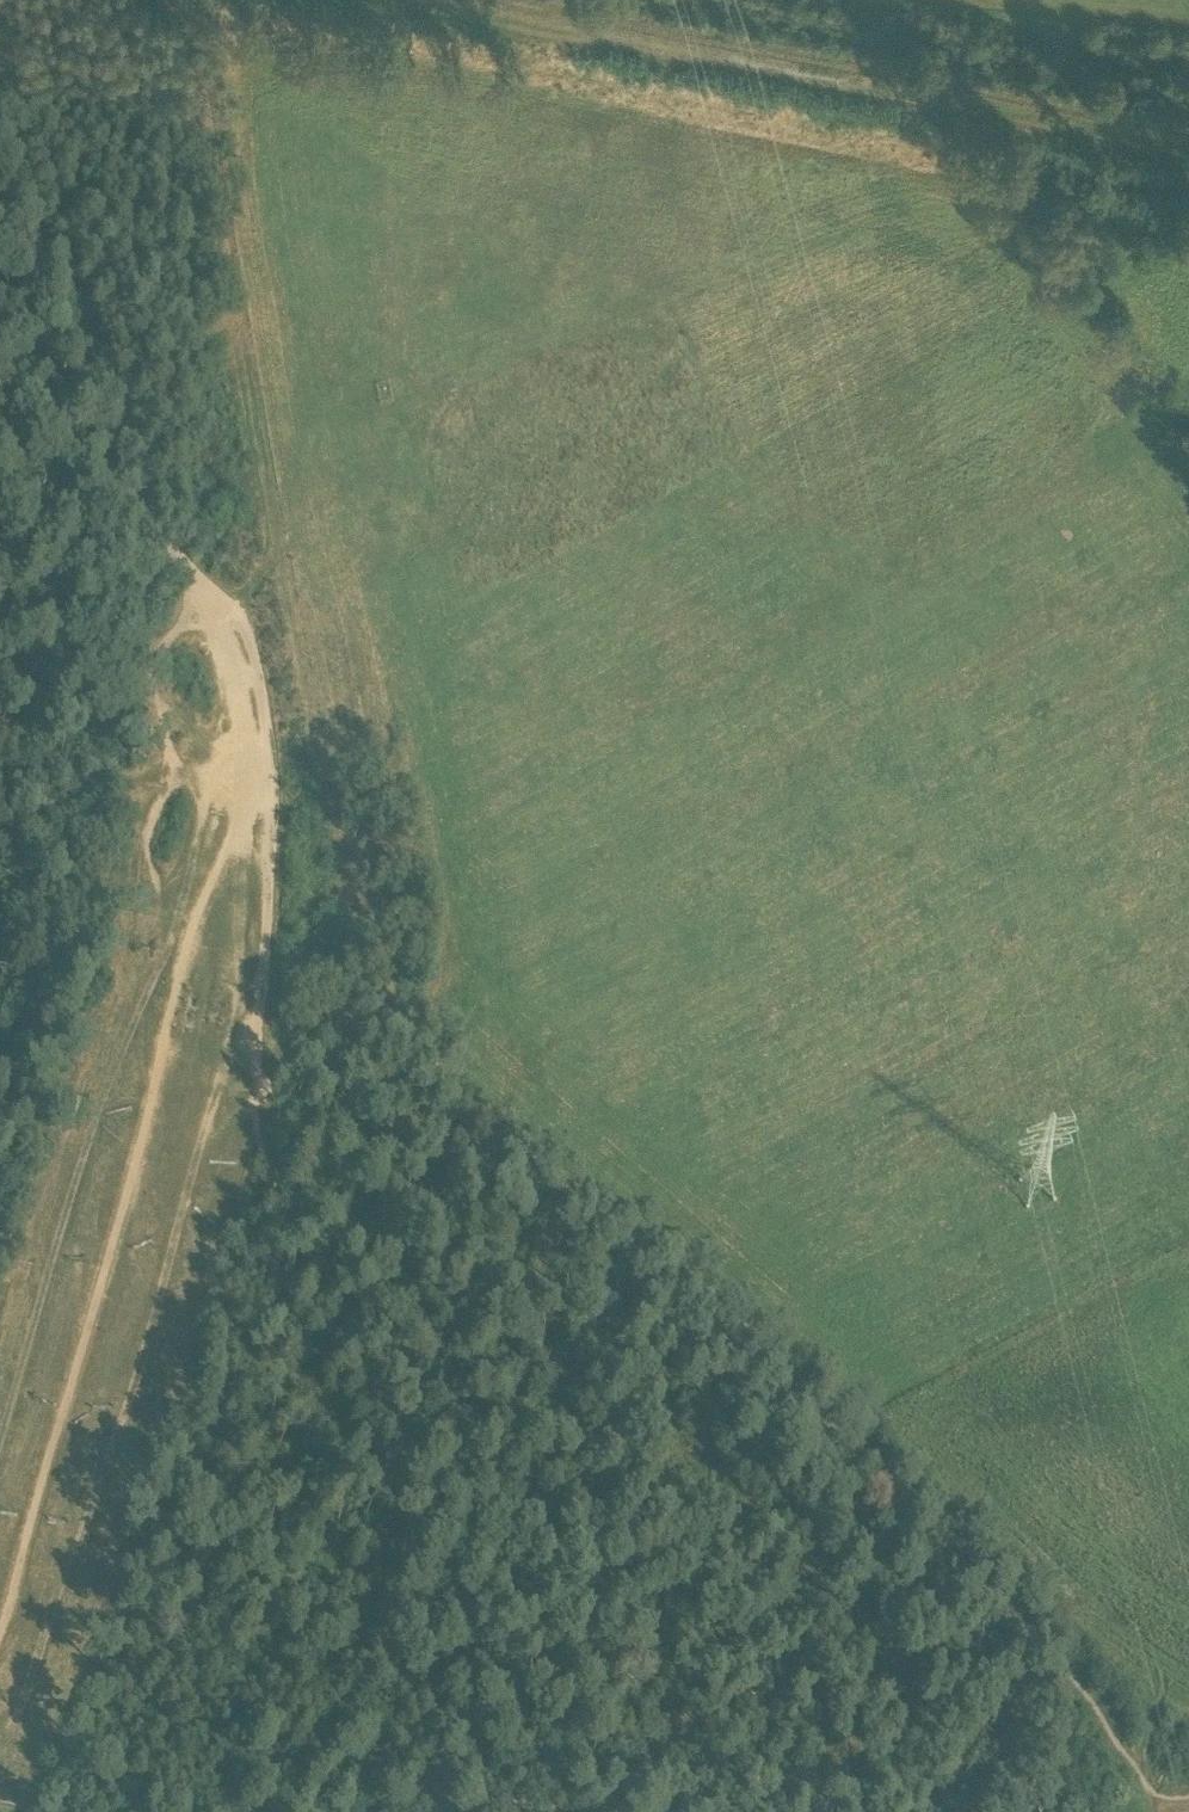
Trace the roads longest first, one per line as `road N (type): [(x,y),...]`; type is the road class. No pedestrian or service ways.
road 1 (track): [(0,1670),(242,754)]
road 2 (track): [(242,754),(219,633),(46,244)]
road 3 (track): [(0,845),(242,754)]
road 4 (track): [(420,1032),(334,1040),(261,1070)]
road 5 (track): [(1097,28),(955,0)]

